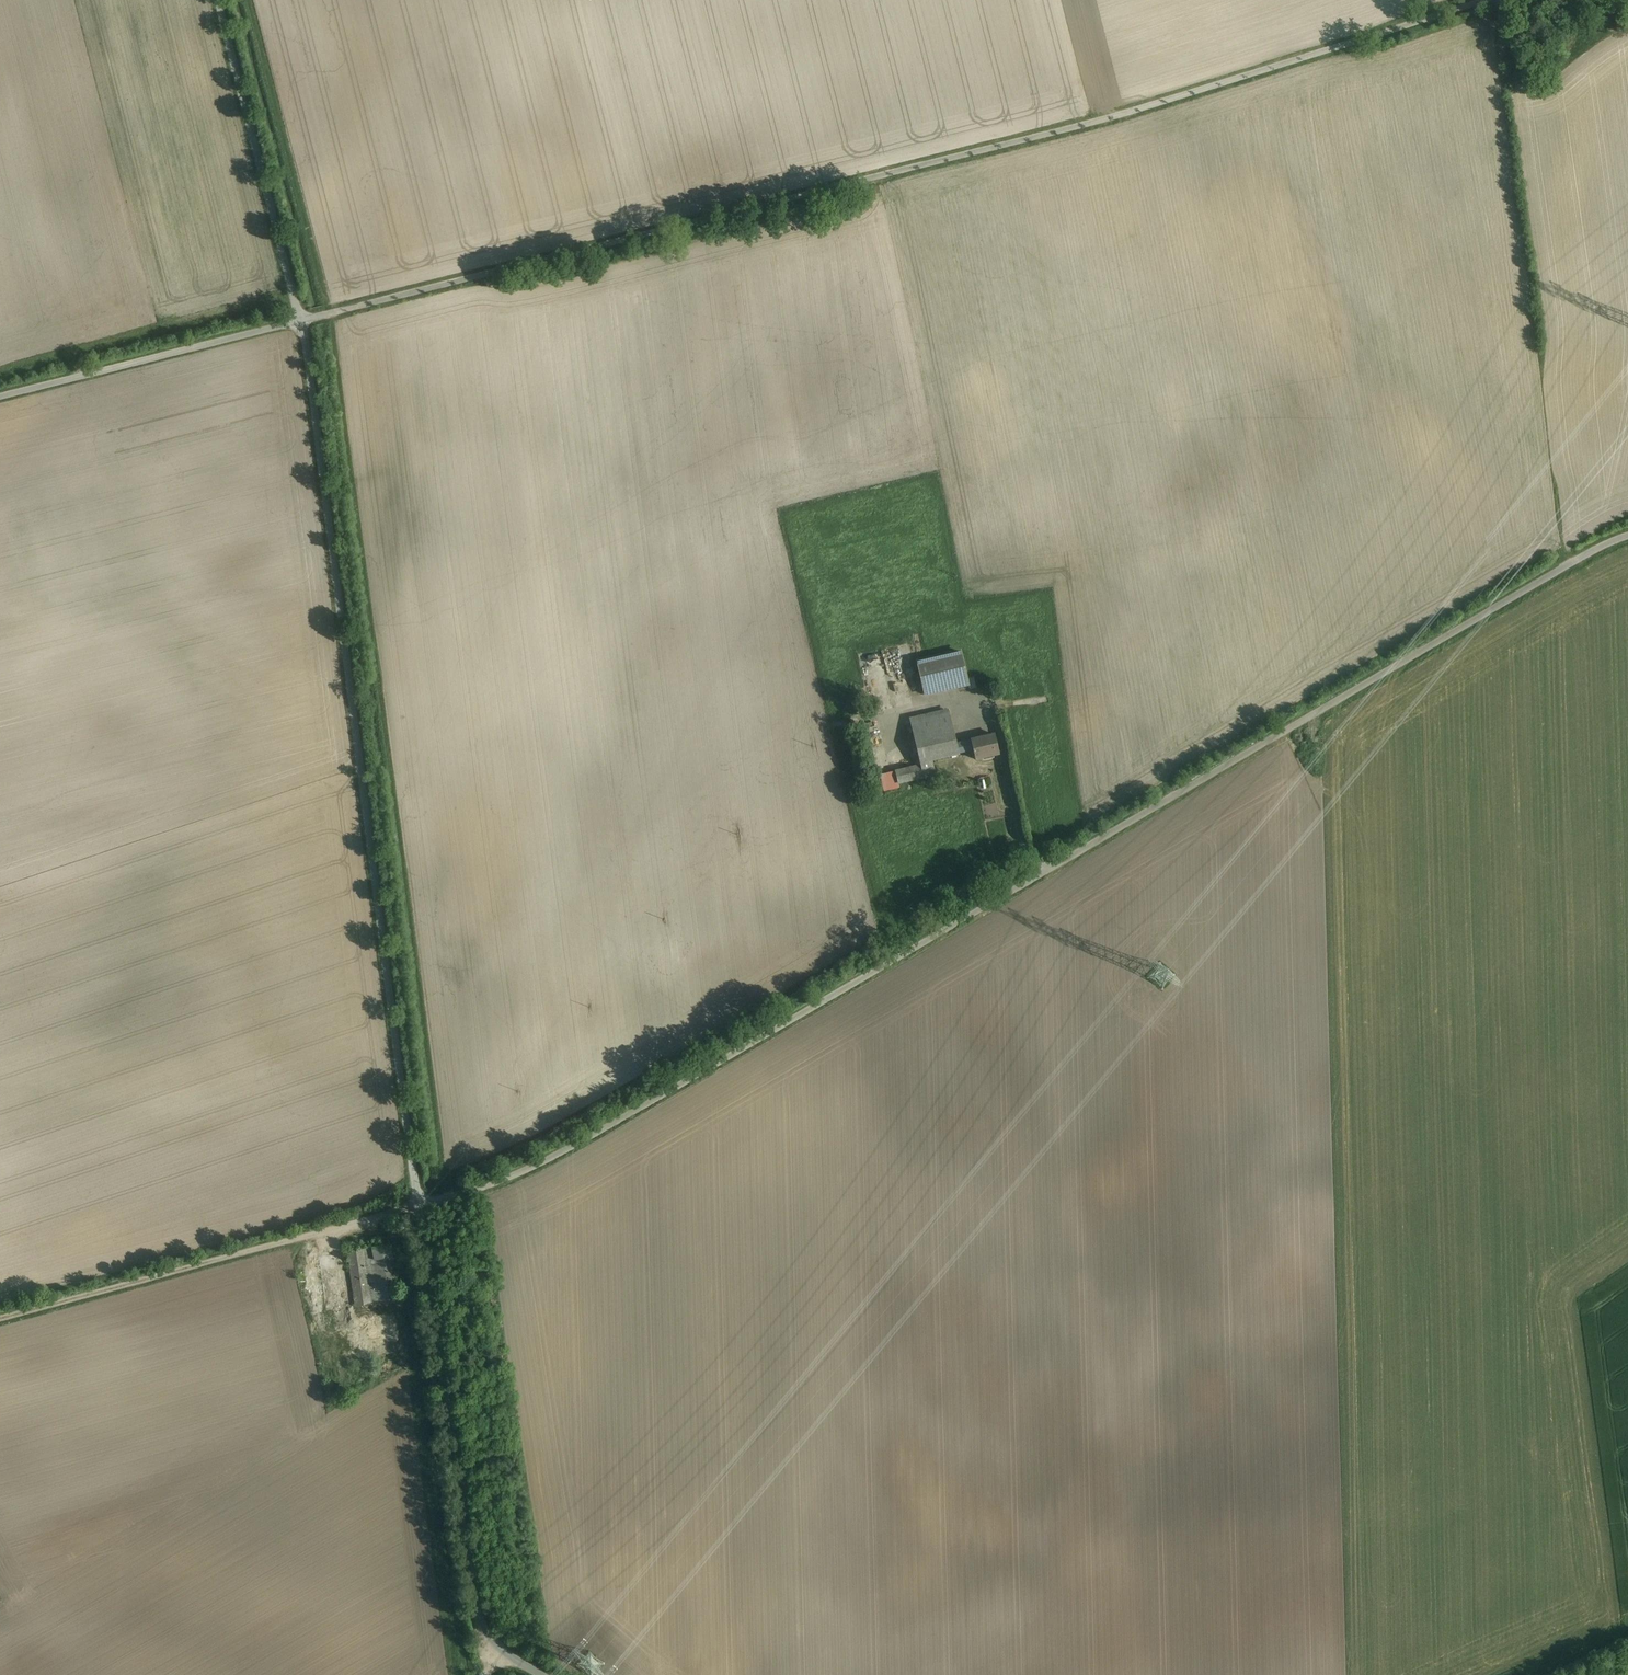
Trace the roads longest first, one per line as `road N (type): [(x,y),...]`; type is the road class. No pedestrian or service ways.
road 1 (unclassified): [(1627,535),(548,1155),(417,1203)]
road 2 (unclassified): [(1455,0),(1094,114),(301,321)]
road 3 (unclassified): [(301,321),(417,1203)]
road 4 (unclassified): [(417,1203),(476,1605),(496,1644),(545,1674)]
road 5 (track): [(417,1203),(0,1317)]
road 6 (track): [(1024,882),(1089,1302)]
road 7 (unclassified): [(219,0),(301,321)]
road 8 (unclassified): [(301,321),(0,393)]

